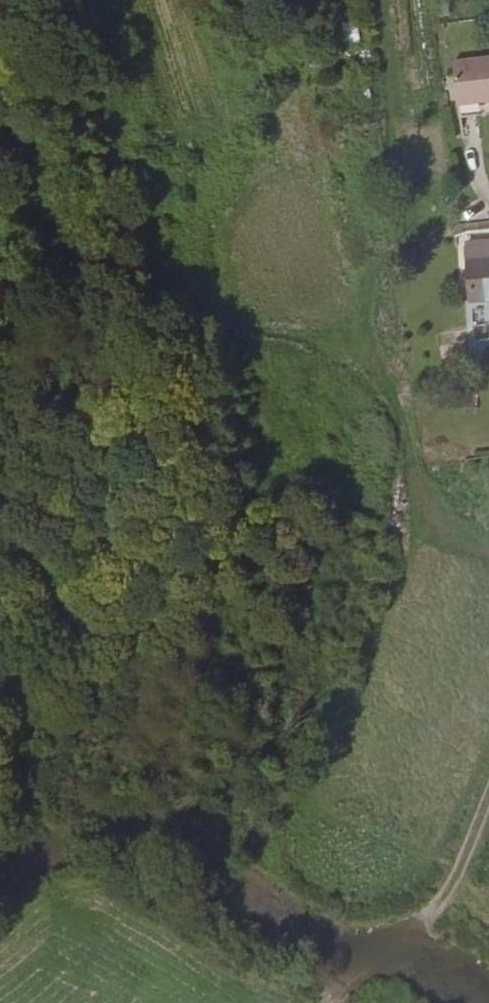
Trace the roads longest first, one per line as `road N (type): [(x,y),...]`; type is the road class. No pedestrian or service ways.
road 1 (track): [(488,763),(444,882),(382,934),(343,1002)]

